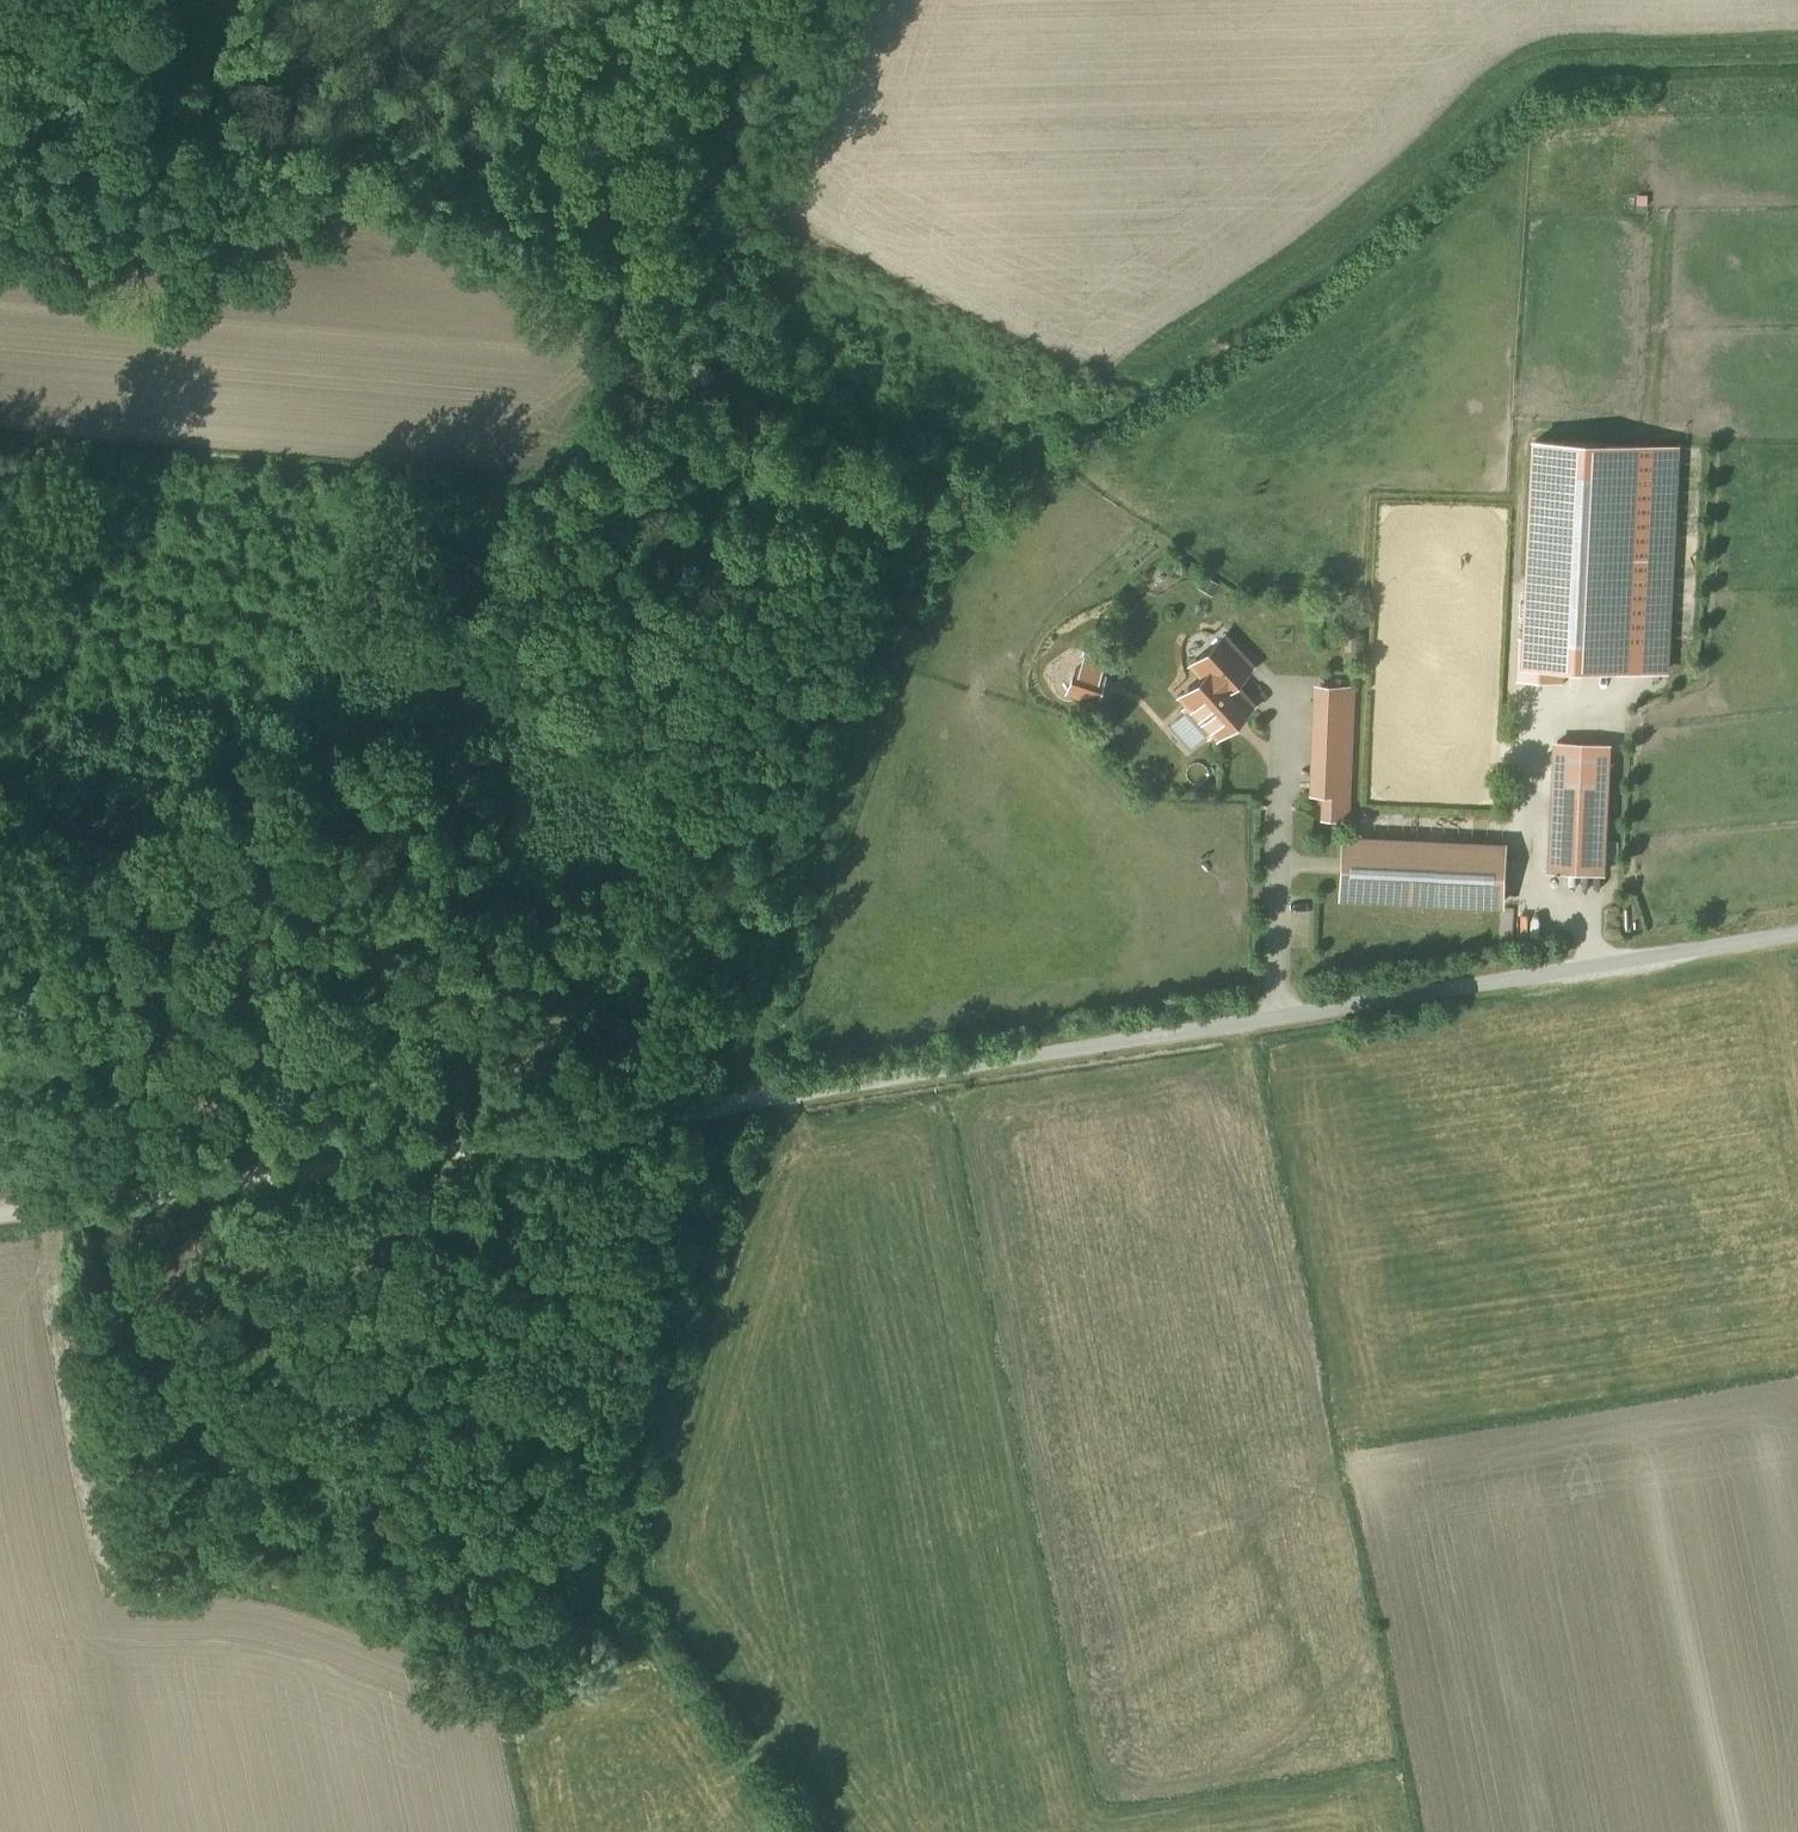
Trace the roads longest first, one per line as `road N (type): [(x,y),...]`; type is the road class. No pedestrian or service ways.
road 1 (unclassified): [(0,1216),(66,1213),(1797,937)]

